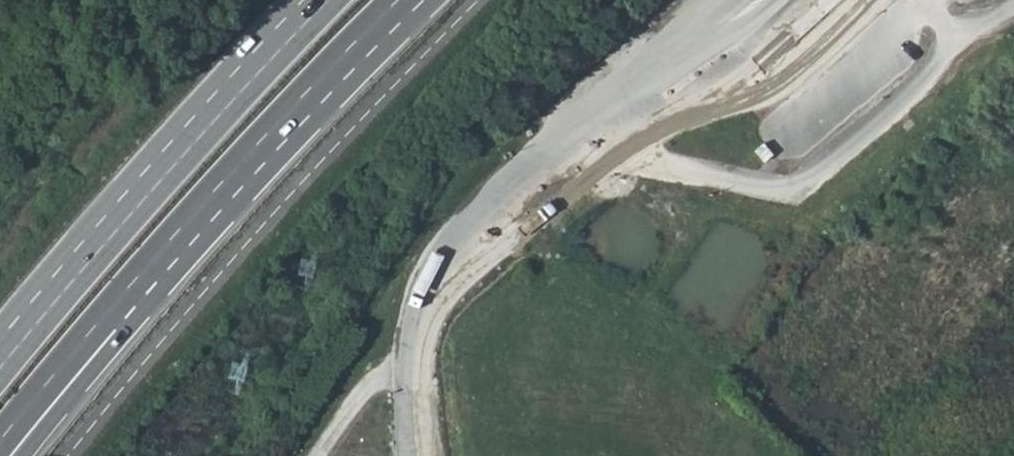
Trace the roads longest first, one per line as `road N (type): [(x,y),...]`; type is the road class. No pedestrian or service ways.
road 1 (trunk): [(328,0),(0,368)]
road 2 (trunk): [(116,303),(397,0)]
road 3 (trunk): [(21,455),(98,363),(116,303)]
road 4 (trunk): [(0,439),(116,303)]
road 5 (track): [(412,378),(370,379),(311,455)]

